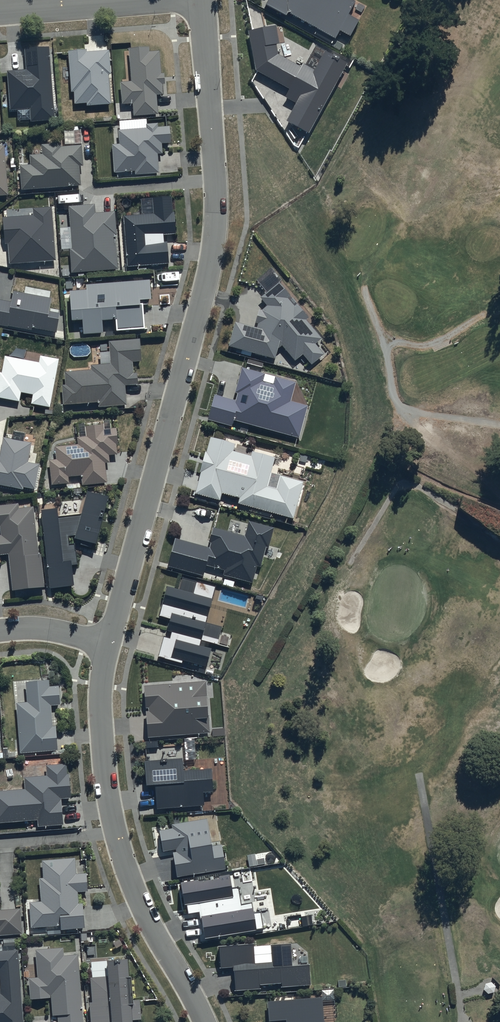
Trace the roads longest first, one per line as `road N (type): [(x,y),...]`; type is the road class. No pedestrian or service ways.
road 1 (residential): [(109,645),(216,236),(202,0)]
road 2 (residential): [(206,1021),(123,856),(100,712),(109,645)]
road 3 (residential): [(0,11),(149,0)]

